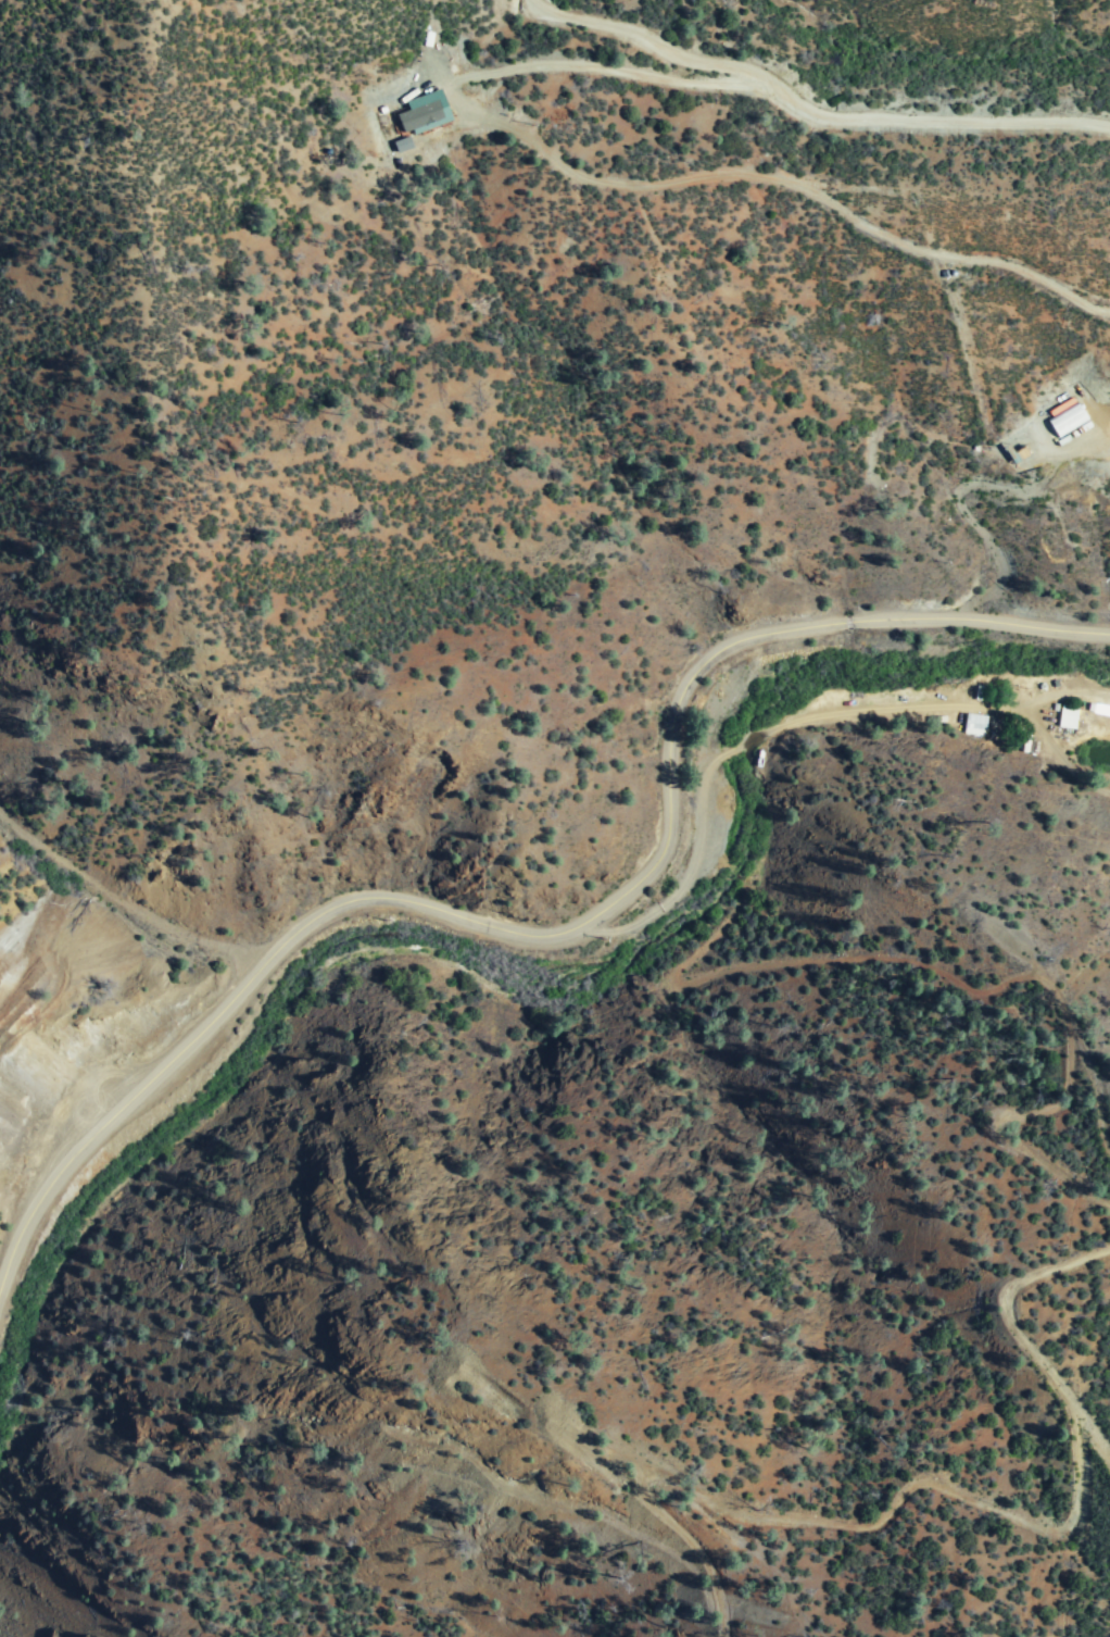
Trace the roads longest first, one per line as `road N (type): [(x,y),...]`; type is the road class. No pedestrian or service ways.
road 1 (secondary): [(1109,627),(933,617),(730,640),(689,670),(663,730),(661,818),(645,876),(597,914),(548,932),(519,936),(392,903),(340,907),(290,932),(53,1172),(25,1209),(0,1275)]

